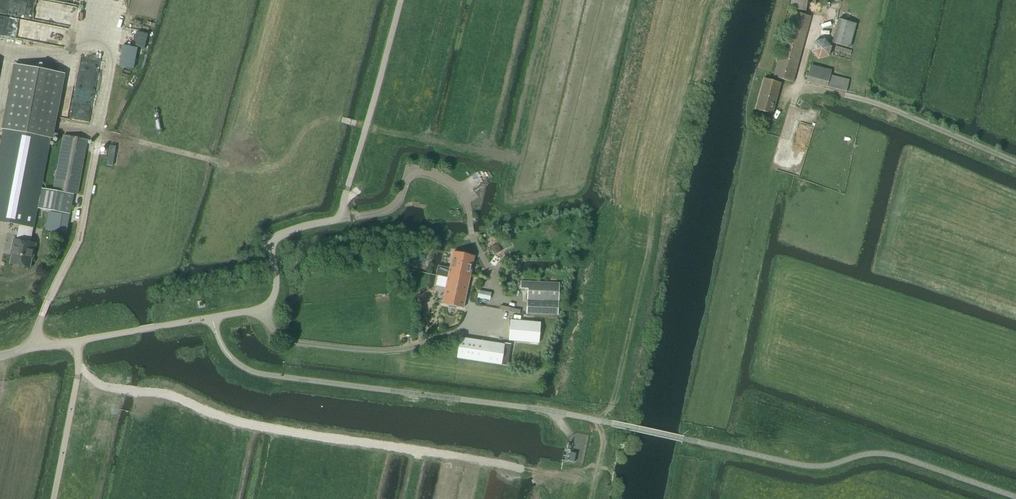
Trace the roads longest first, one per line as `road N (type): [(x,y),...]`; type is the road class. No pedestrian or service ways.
road 1 (unclassified): [(0,355),(265,308),(273,295),(275,240),(343,216)]

